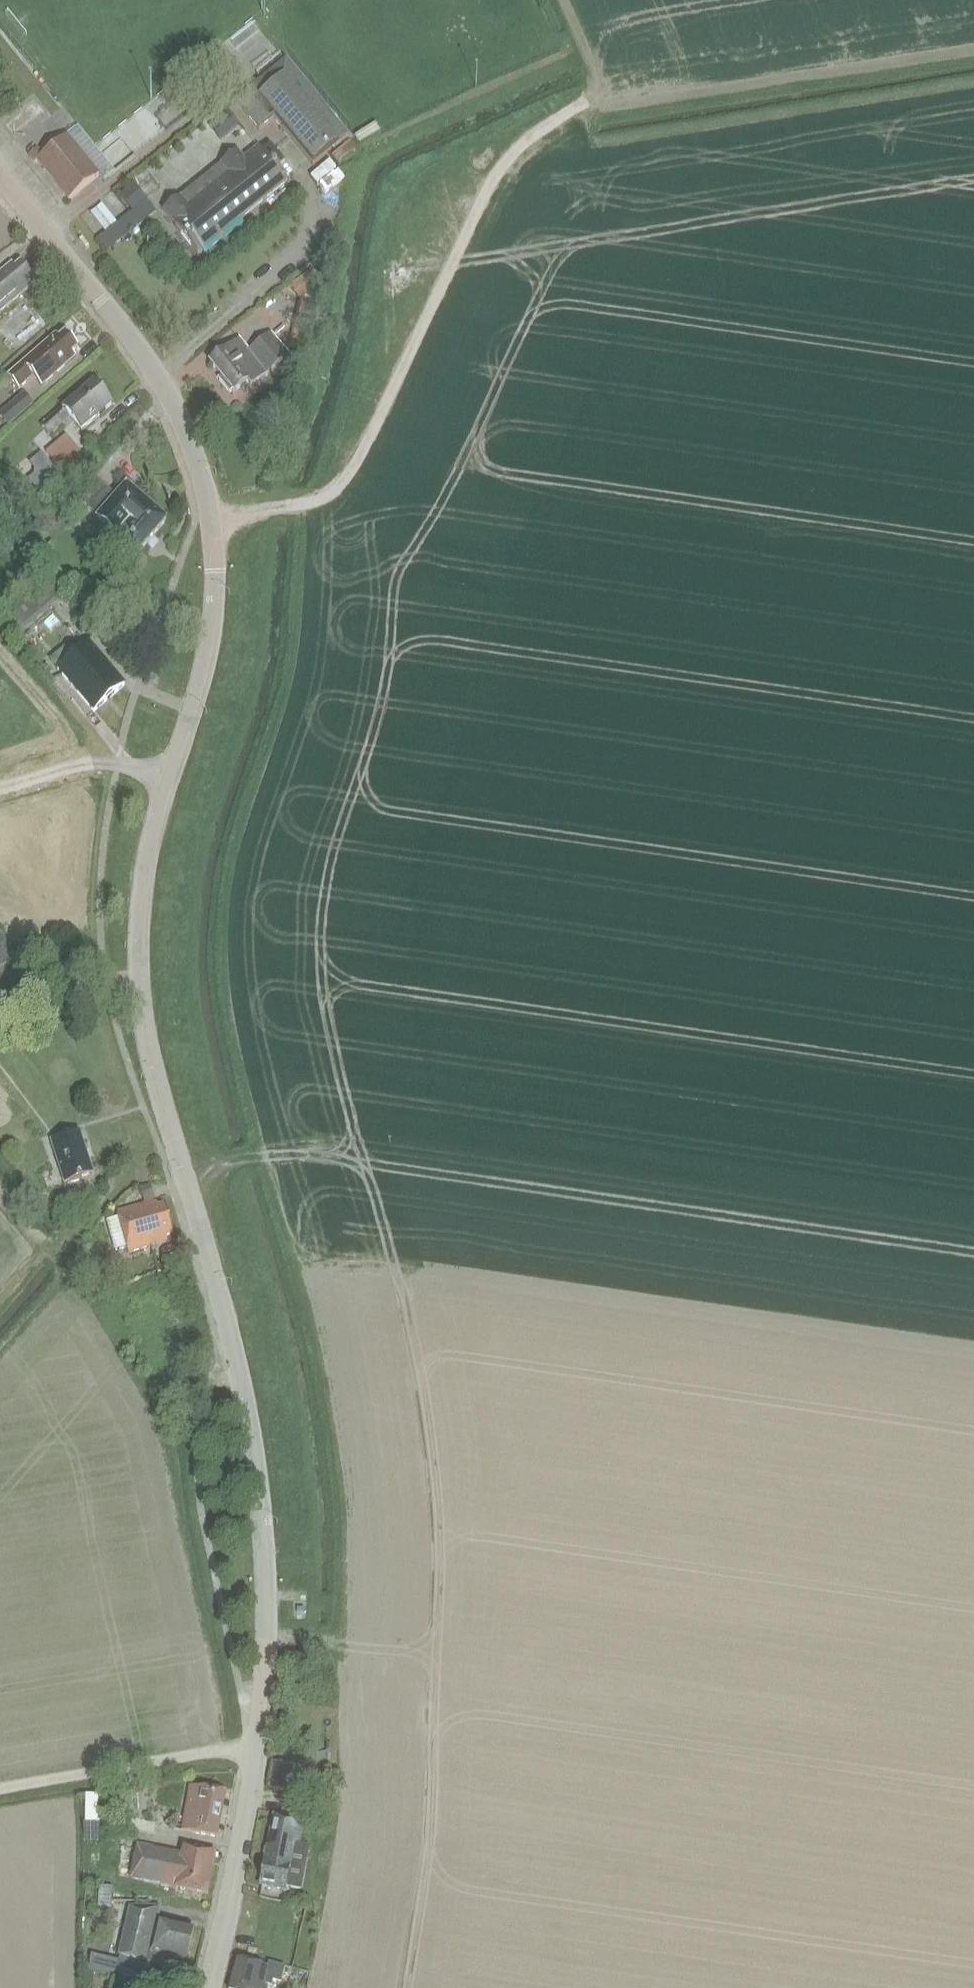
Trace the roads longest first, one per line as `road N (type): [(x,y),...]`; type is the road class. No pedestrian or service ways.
road 1 (tertiary): [(210,1987),(260,1752),(265,1543),(242,1376),(152,1065),(136,961),(147,844),(212,631),(211,518),(196,453),(159,377),(0,178)]
road 2 (track): [(211,518),(301,505),(350,477),(500,169),(523,143),(587,103)]

